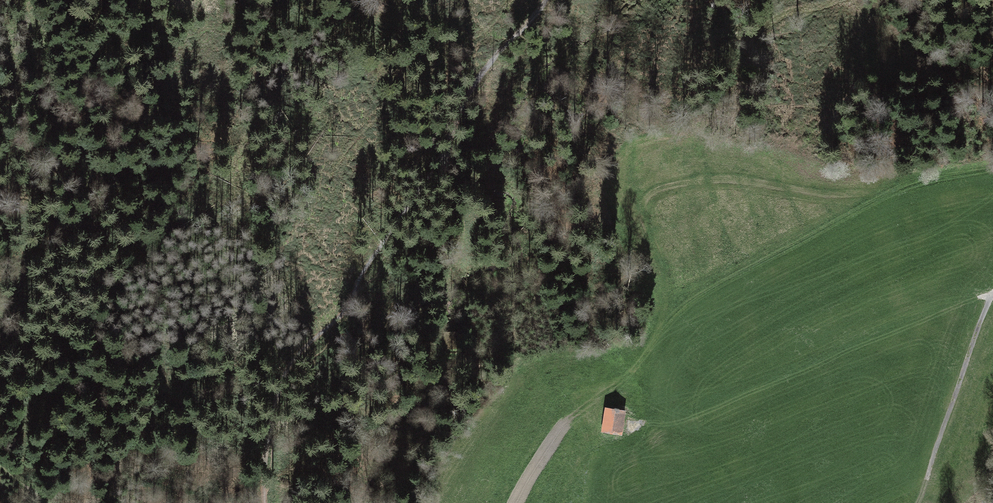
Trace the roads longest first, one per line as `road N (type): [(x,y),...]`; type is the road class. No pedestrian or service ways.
road 1 (track): [(69,236),(84,196),(79,161),(25,0)]
road 2 (track): [(507,0),(336,169)]
road 3 (track): [(919,502),(992,298)]
road 4 (track): [(446,157),(463,225),(445,289),(443,342)]
road 5 (track): [(833,0),(760,31),(711,126)]

